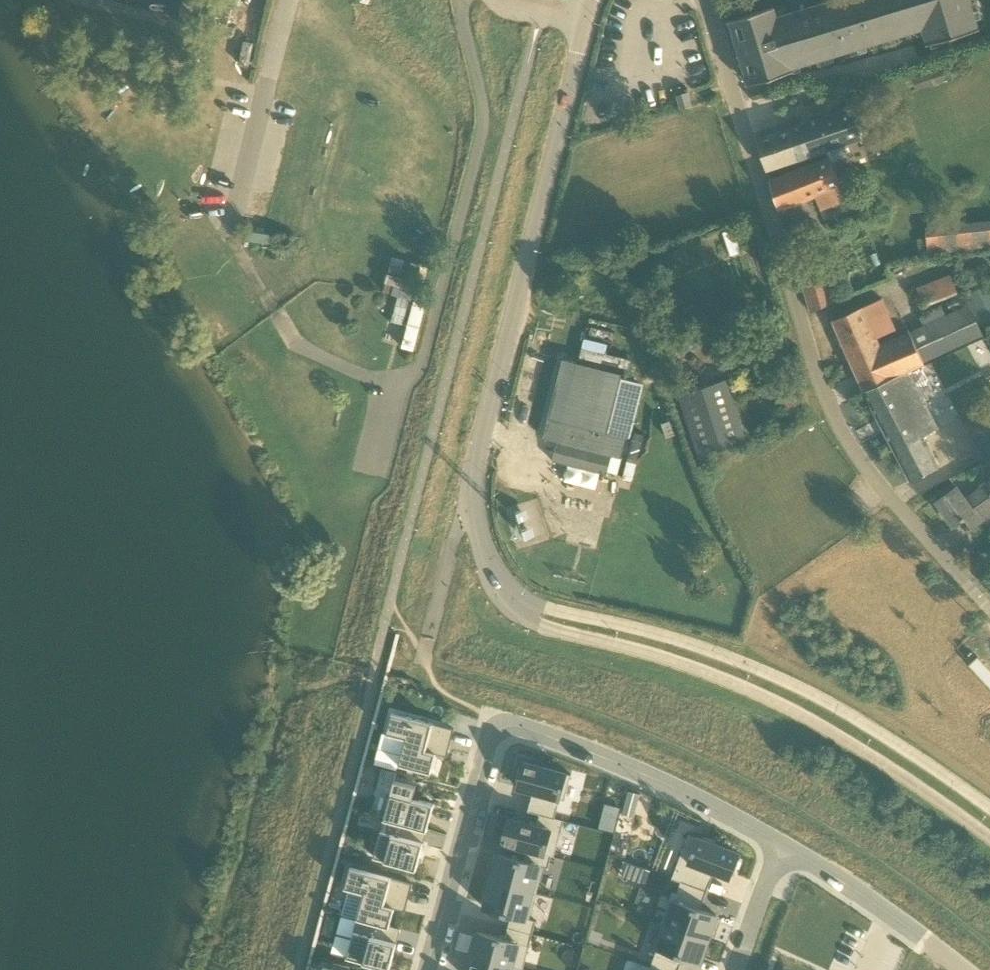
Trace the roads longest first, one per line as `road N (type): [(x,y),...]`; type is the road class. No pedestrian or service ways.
road 1 (residential): [(989,606),(855,460),(812,356),(700,0)]
road 2 (unclassified): [(465,0),(485,123),(423,366),(393,385),(295,347),(232,229)]
road 3 (tertiary): [(477,523),(492,586),(520,618),(769,700),(882,765),(989,842)]
road 4 (tertiary): [(989,811),(842,712),(772,676),(531,598),(509,580),(477,523)]
road 5 (tertiary): [(477,523),(483,435),(594,4)]
road 6 (residential): [(781,847),(644,776),(537,735),(500,732)]
road 7 (residential): [(428,969),(500,732)]
road 8 (residential): [(963,969),(868,897),(781,847)]
road 9 (residential): [(781,847),(736,969)]

